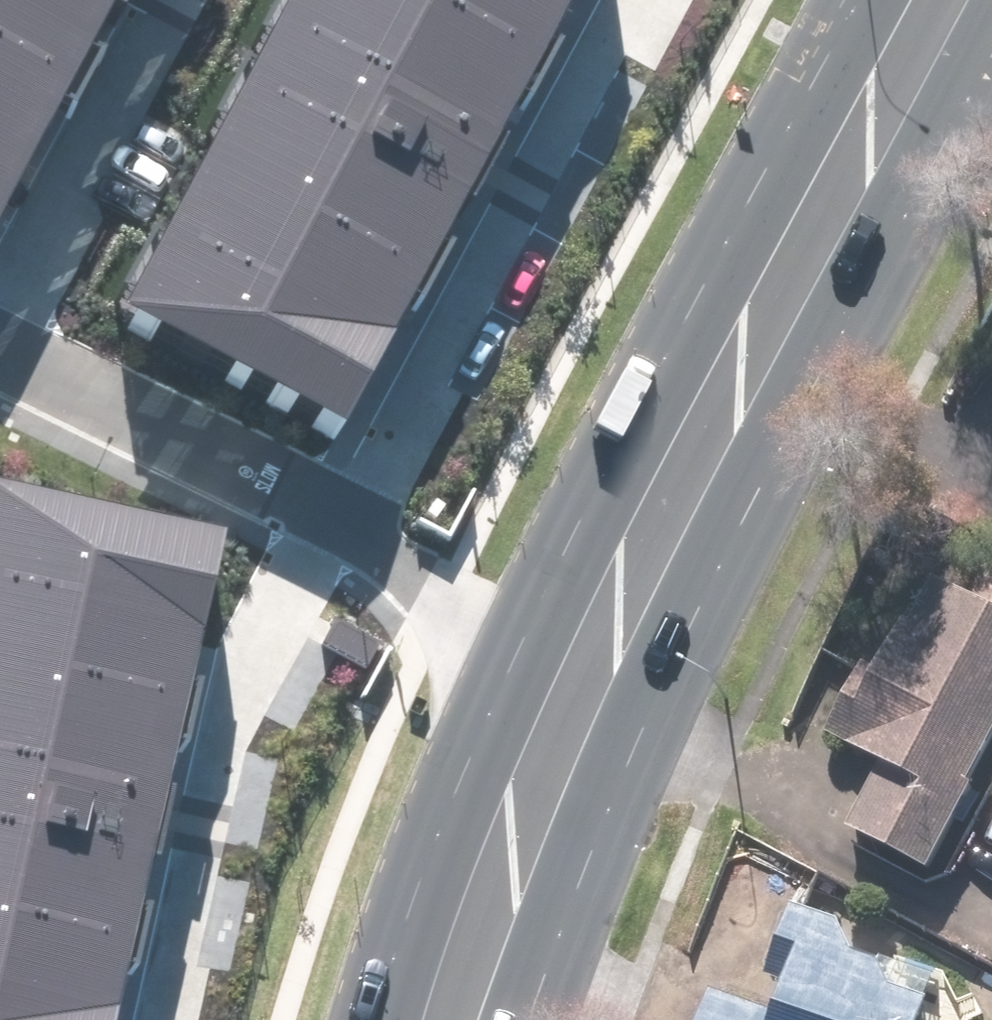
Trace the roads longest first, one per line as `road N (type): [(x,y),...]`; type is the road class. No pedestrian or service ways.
road 1 (secondary): [(940,0),(614,630)]
road 2 (residential): [(611,0),(349,494)]
road 3 (residential): [(349,494),(267,648),(224,794),(177,1019)]
road 4 (secondary): [(614,630),(419,1019)]
road 5 (residential): [(0,311),(349,494)]
road 6 (residential): [(0,285),(151,0)]
road 7 (residential): [(349,494),(614,630)]

